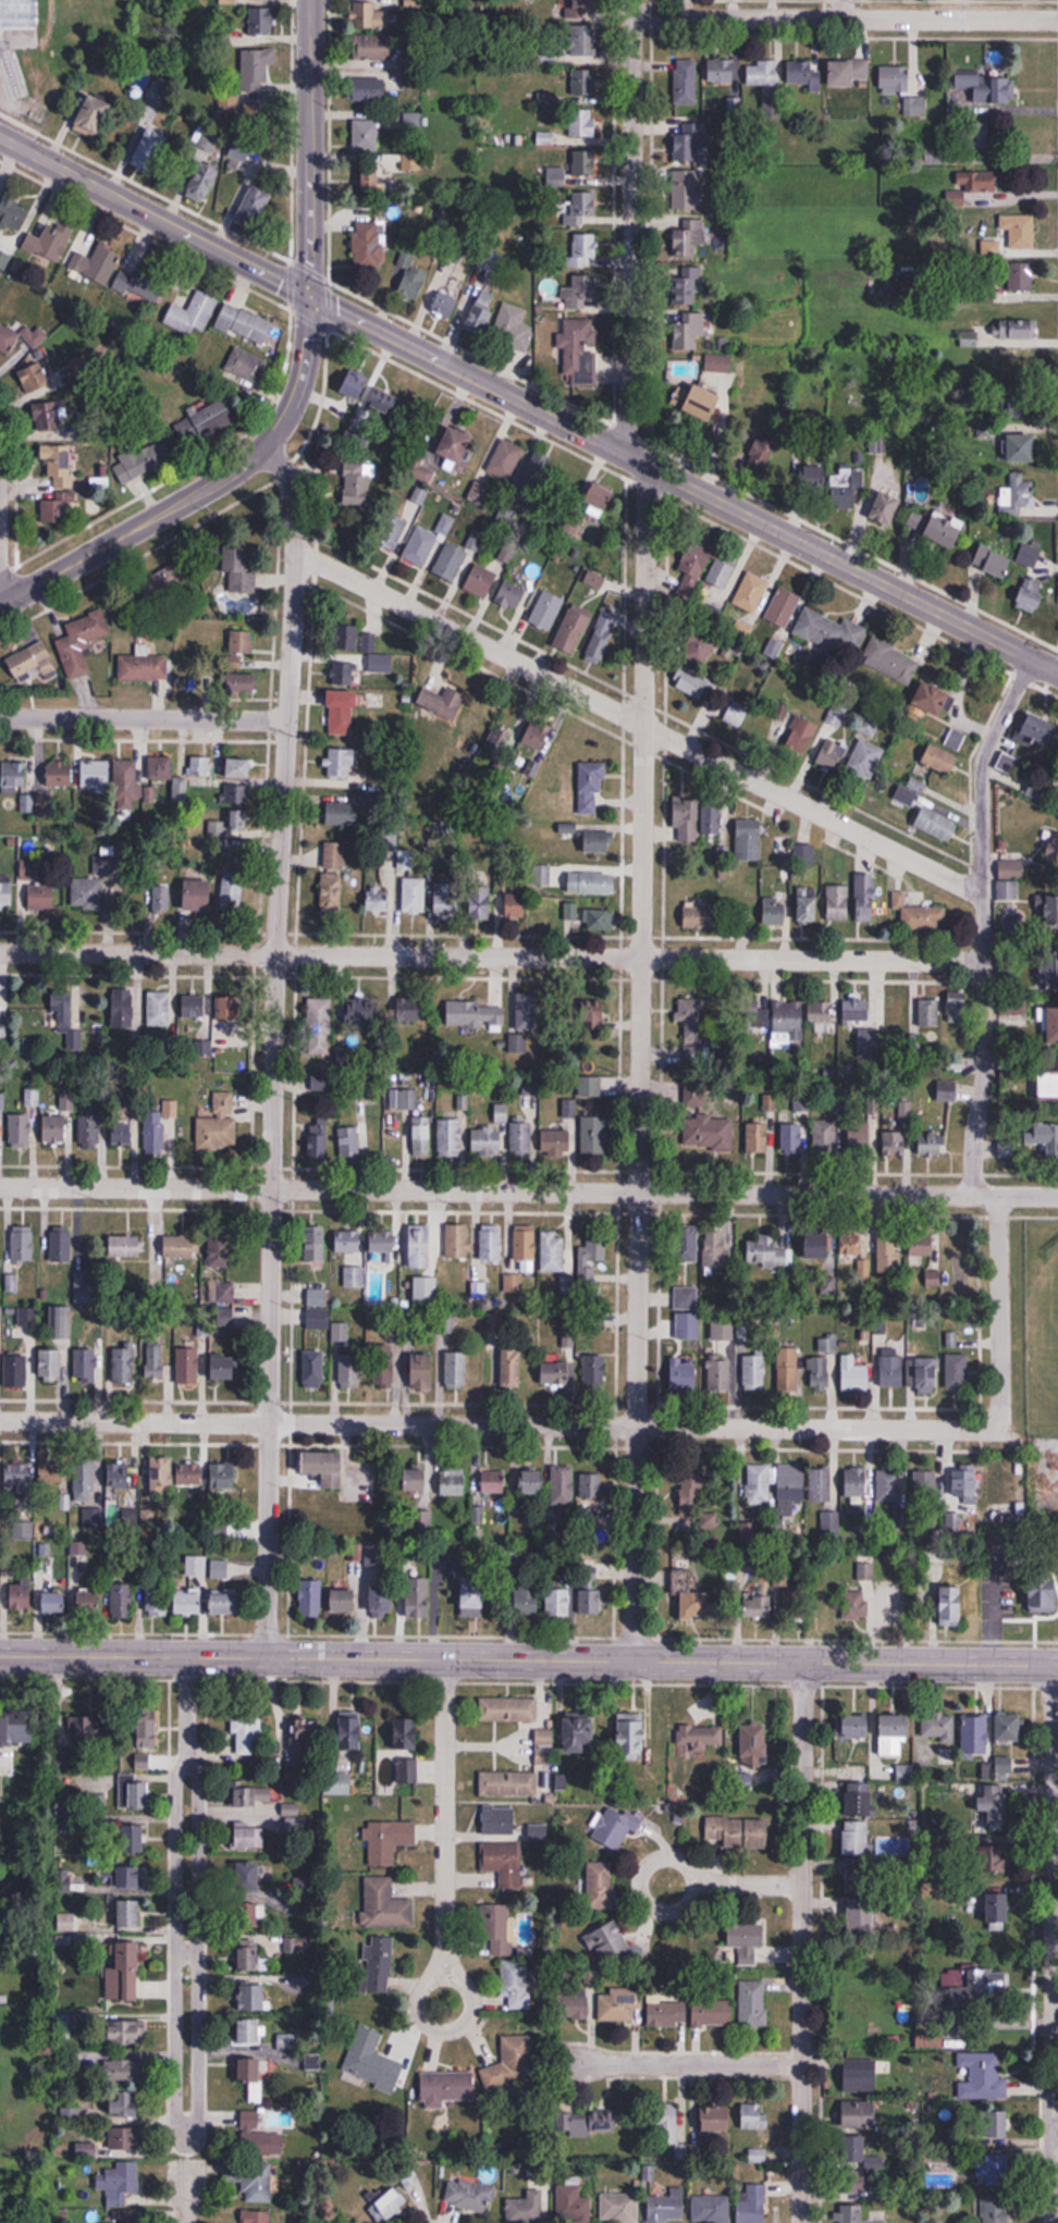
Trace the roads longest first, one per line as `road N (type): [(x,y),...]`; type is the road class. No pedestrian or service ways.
road 1 (residential): [(268,1657),(275,955),(296,494),(263,447)]
road 2 (residential): [(633,1660),(648,465)]
road 3 (residential): [(1057,1197),(0,1187)]
road 4 (residential): [(995,1425),(0,1421)]
road 5 (residential): [(982,962),(0,953)]
road 6 (primary): [(1057,1665),(188,1657)]
road 7 (residential): [(982,894),(295,551)]
road 8 (secondary): [(628,455),(0,135)]
road 9 (residential): [(803,1663),(801,2222)]
road 10 (residential): [(1051,1665),(1054,2222)]
road 11 (residential): [(972,1194),(985,758),(1032,660)]
road 12 (residential): [(188,1657),(187,2149)]
road 13 (secondary): [(1057,674),(648,465)]
road 14 (tertiary): [(263,447),(293,404),(308,348),(310,0)]
road 15 (residential): [(628,455),(633,0)]
road 16 (residential): [(1057,19),(633,15)]
road 17 (residential): [(443,1659),(443,1975)]
road 18 (tertiary): [(0,605),(224,479),(263,447)]
road 19 (residential): [(286,720),(0,717)]
road 20 (residential): [(802,2065),(555,2063)]
road 21 (residential): [(995,1425),(999,1195)]
road 22 (primary): [(188,1657),(0,1655)]
road 23 (residential): [(638,1886),(648,1907),(671,1913),(685,1906),(693,1885),(684,1864),(661,1858),(647,1865),(638,1886)]
road 24 (residential): [(416,2003),(428,2025),(444,2029),(460,2024),(471,2002),(459,1979),(443,1975),(427,1980),(416,2003)]

